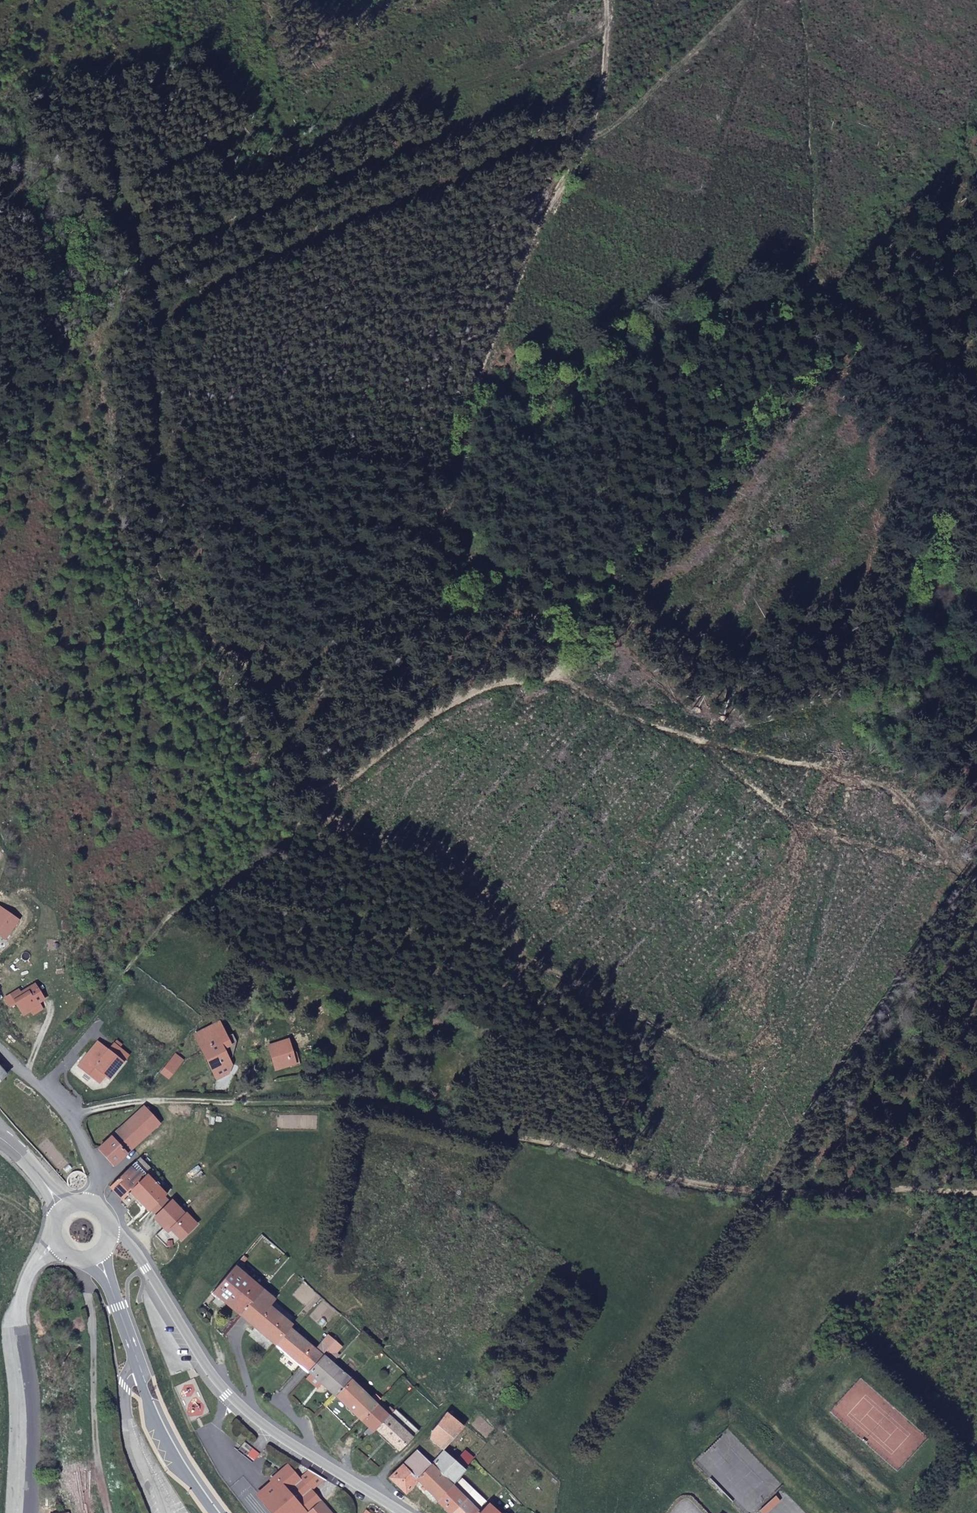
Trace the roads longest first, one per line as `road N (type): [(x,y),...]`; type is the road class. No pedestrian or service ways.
road 1 (track): [(621,0),(608,142),(487,355),(453,516),(551,666),(372,760),(166,929),(35,1083)]
road 2 (track): [(976,1191),(807,1190),(695,1179),(465,1118),(261,1099),(152,1102),(70,1116)]
road 3 (secondary): [(406,1512),(275,1436),(227,1392),(134,1248),(110,1229)]
road 4 (secondary): [(97,1252),(145,1392),(178,1464),(215,1512)]
road 5 (unclassified): [(59,1243),(35,1263),(20,1305),(33,1384),(31,1512)]
road 6 (track): [(102,1264),(87,1292),(108,1512)]
road 7 (unclassified): [(0,1046),(70,1116),(95,1164),(92,1204)]

